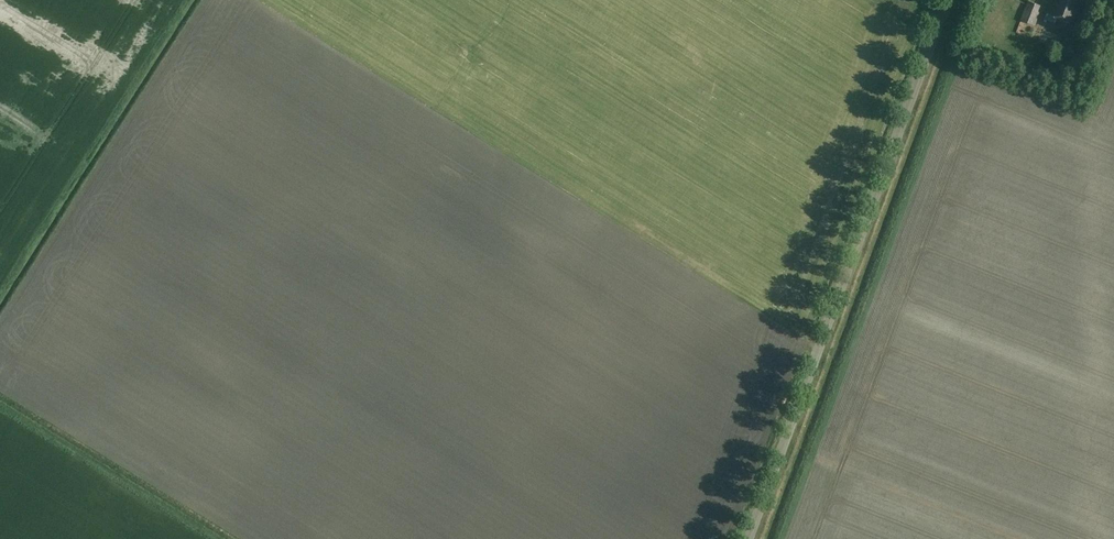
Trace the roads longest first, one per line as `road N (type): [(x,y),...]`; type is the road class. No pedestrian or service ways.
road 1 (tertiary): [(749,538),(947,0)]

